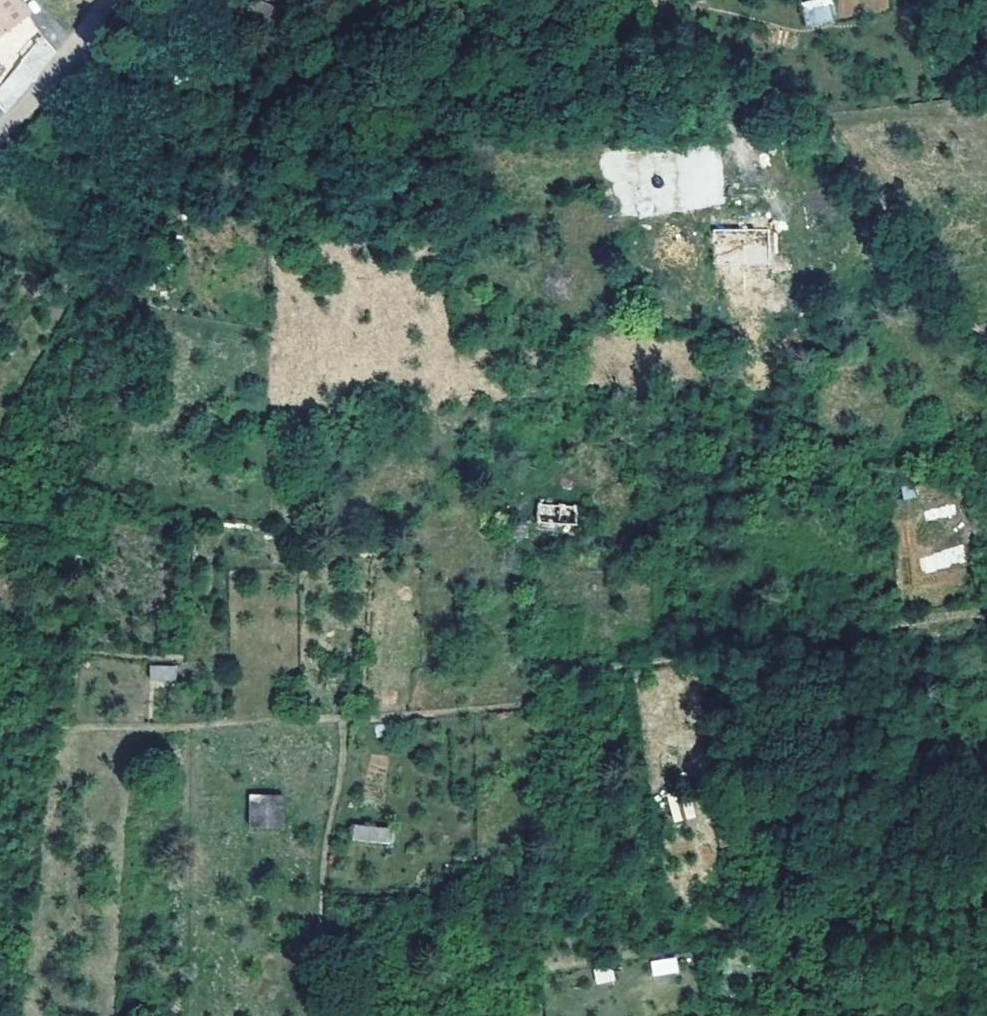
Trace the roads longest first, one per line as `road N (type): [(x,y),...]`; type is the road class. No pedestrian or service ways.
road 1 (track): [(986,344),(827,135),(659,0)]
road 2 (residential): [(0,132),(72,66),(112,0)]

